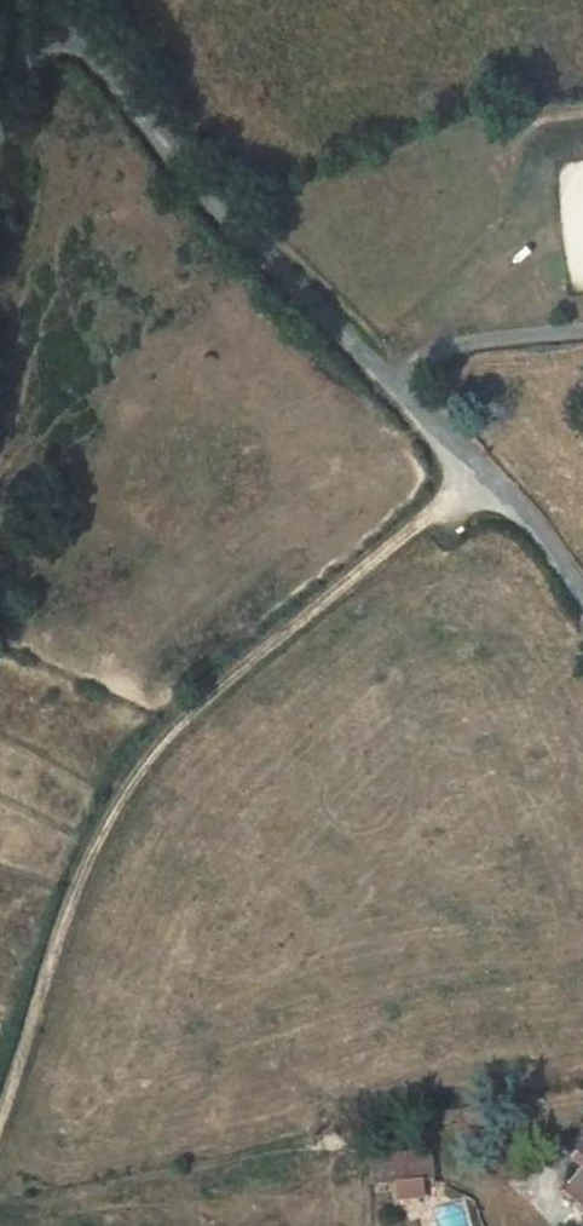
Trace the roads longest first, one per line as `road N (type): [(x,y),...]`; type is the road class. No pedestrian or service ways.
road 1 (unclassified): [(582,595),(482,468),(241,232),(86,44),(49,39),(15,72),(0,116)]
road 2 (track): [(482,468),(242,663),(170,733),(117,801),(77,880),(0,1109)]

